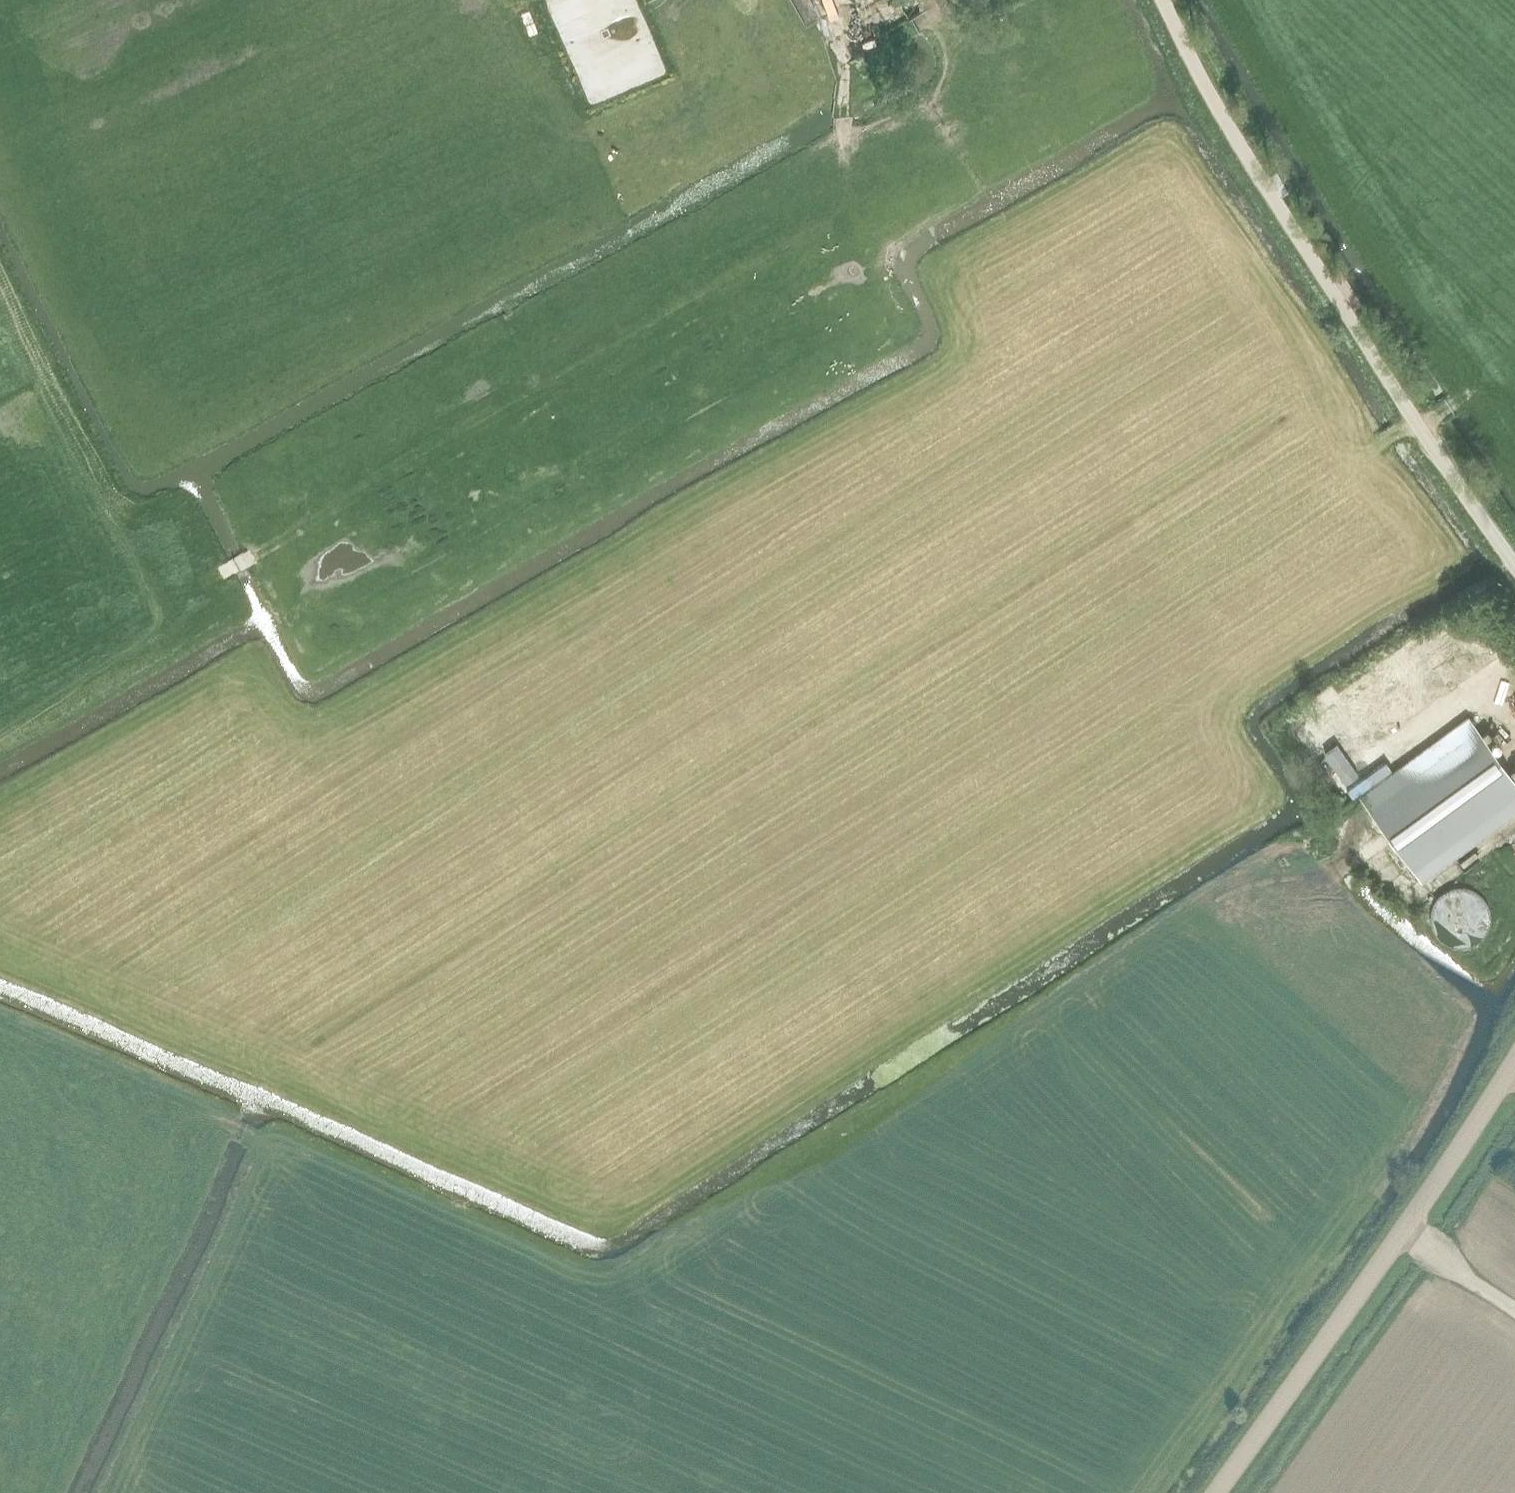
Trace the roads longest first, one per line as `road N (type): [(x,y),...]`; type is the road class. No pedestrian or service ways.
road 1 (unclassified): [(1514,565),(1271,193),(1163,0)]
road 2 (tertiary): [(1219,1492),(1514,1061)]

